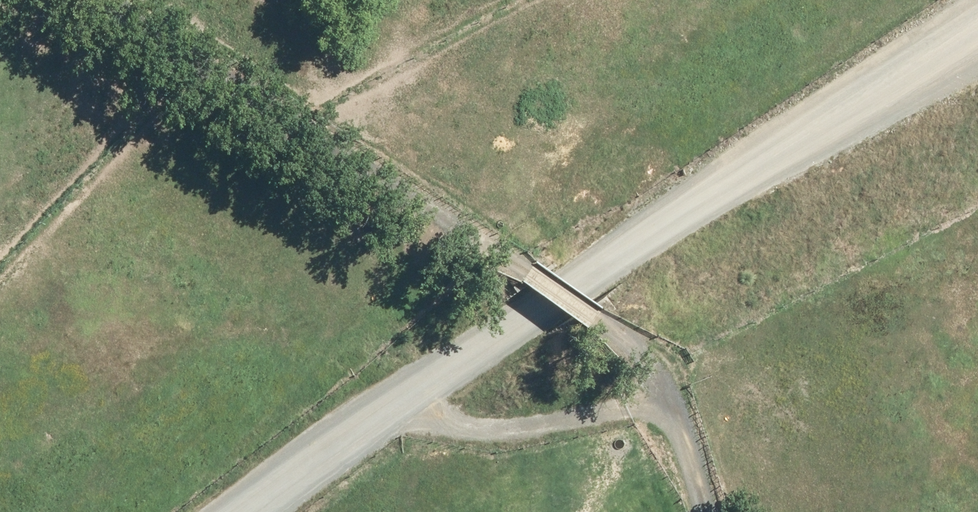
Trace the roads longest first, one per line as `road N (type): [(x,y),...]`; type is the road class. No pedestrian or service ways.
road 1 (track): [(977,8),(227,511)]
road 2 (track): [(713,511),(679,391),(653,355),(133,0)]

